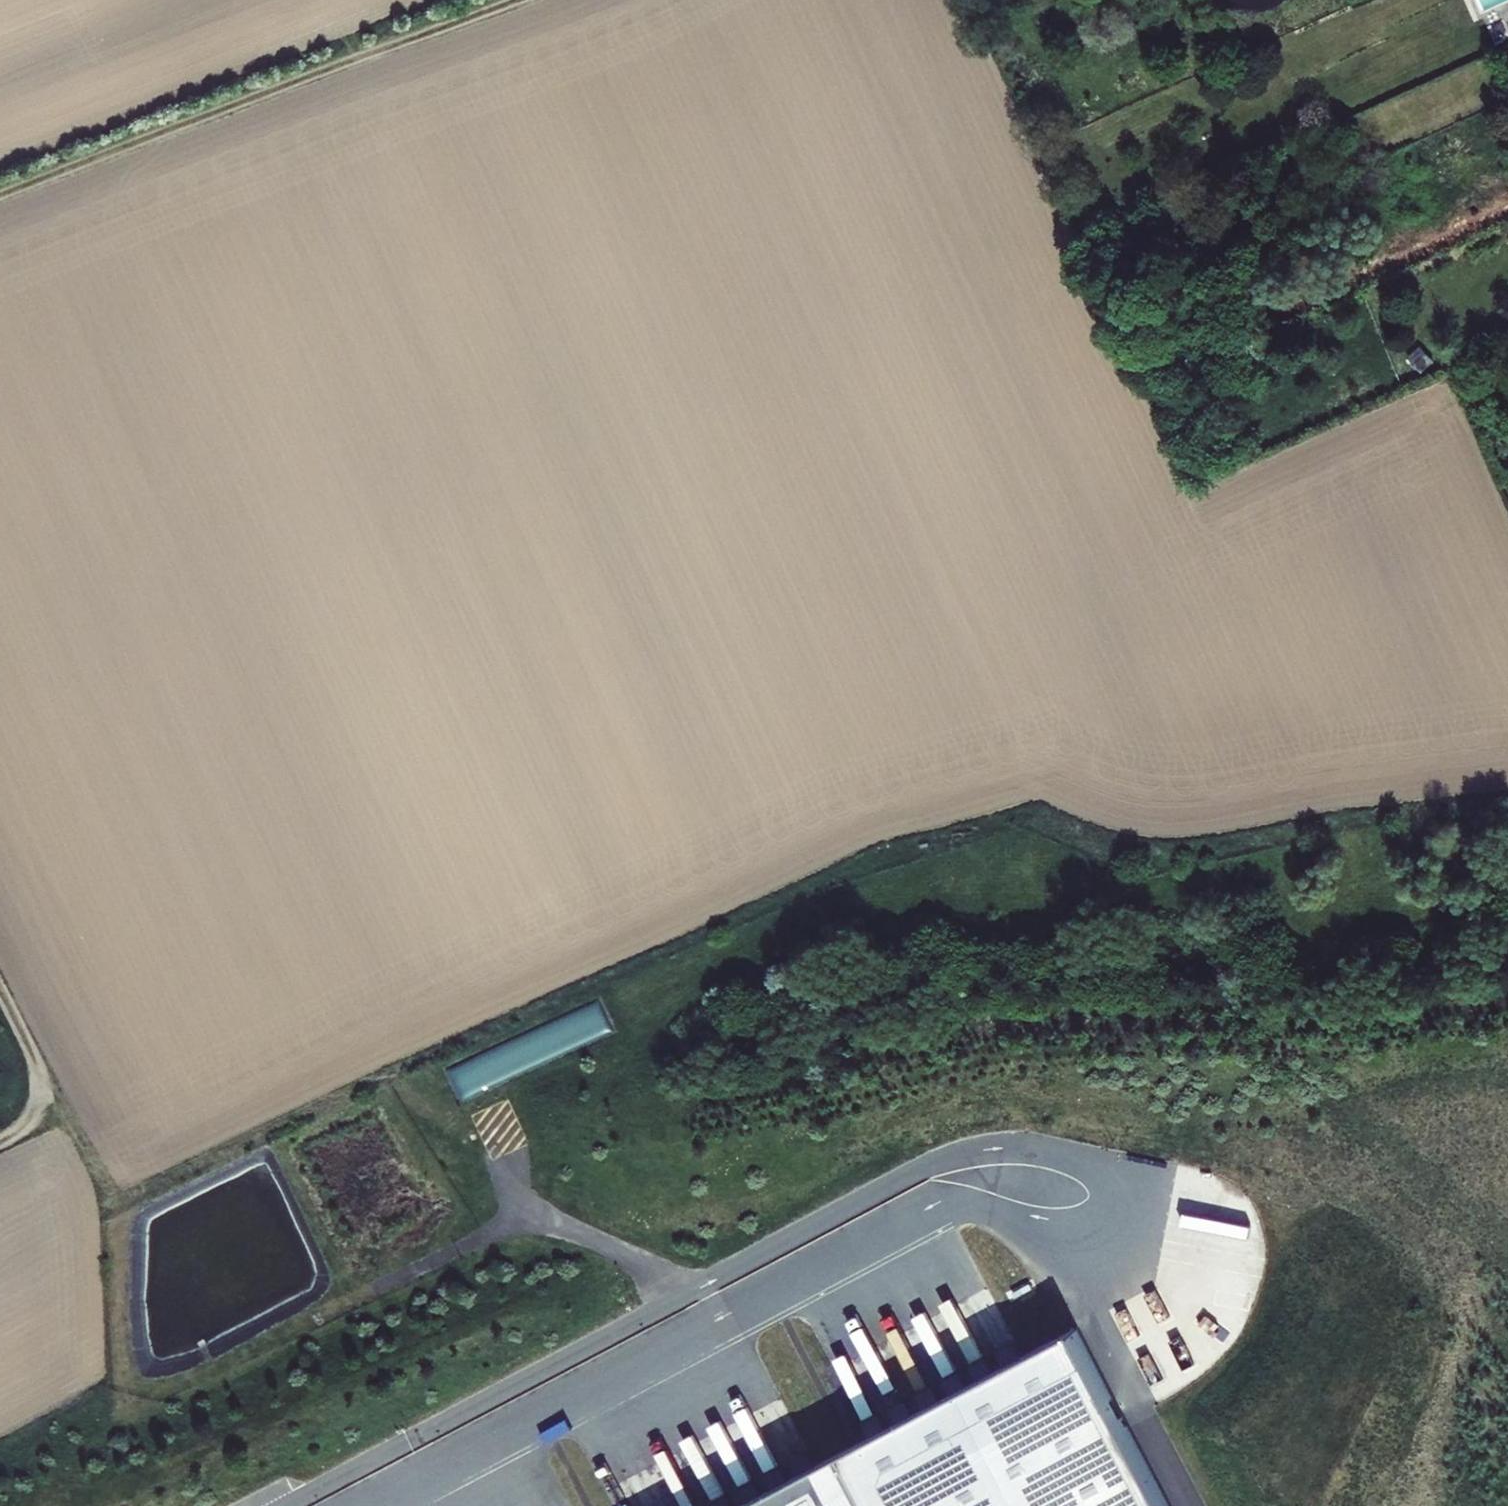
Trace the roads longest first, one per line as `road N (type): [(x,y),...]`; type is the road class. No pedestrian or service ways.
road 1 (track): [(513,0),(0,196)]
road 2 (track): [(0,995),(47,1086),(43,1106),(0,1138)]

